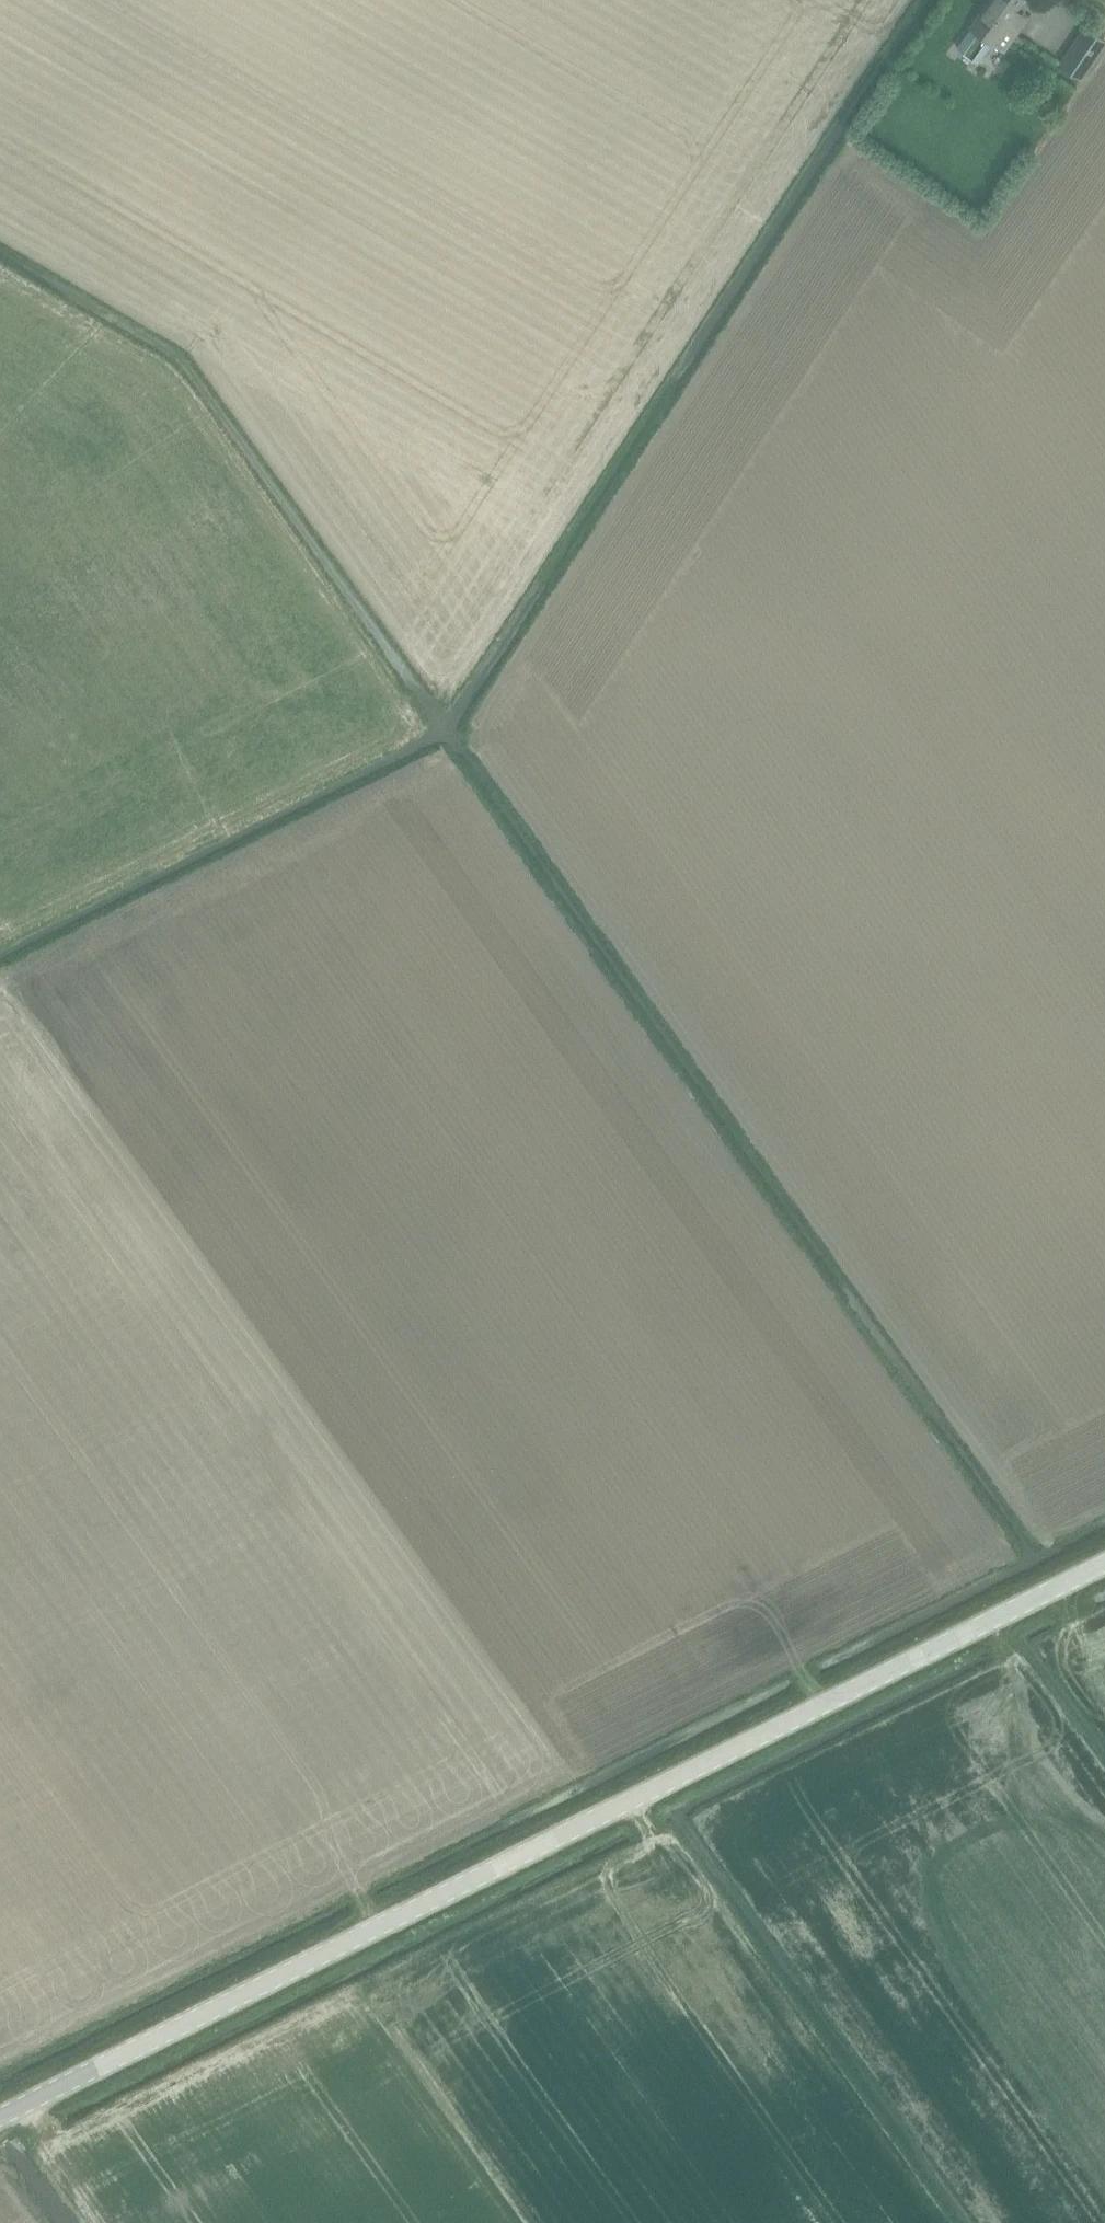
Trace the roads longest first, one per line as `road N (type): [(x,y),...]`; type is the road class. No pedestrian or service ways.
road 1 (tertiary): [(0,2116),(907,1677),(1104,1572)]

